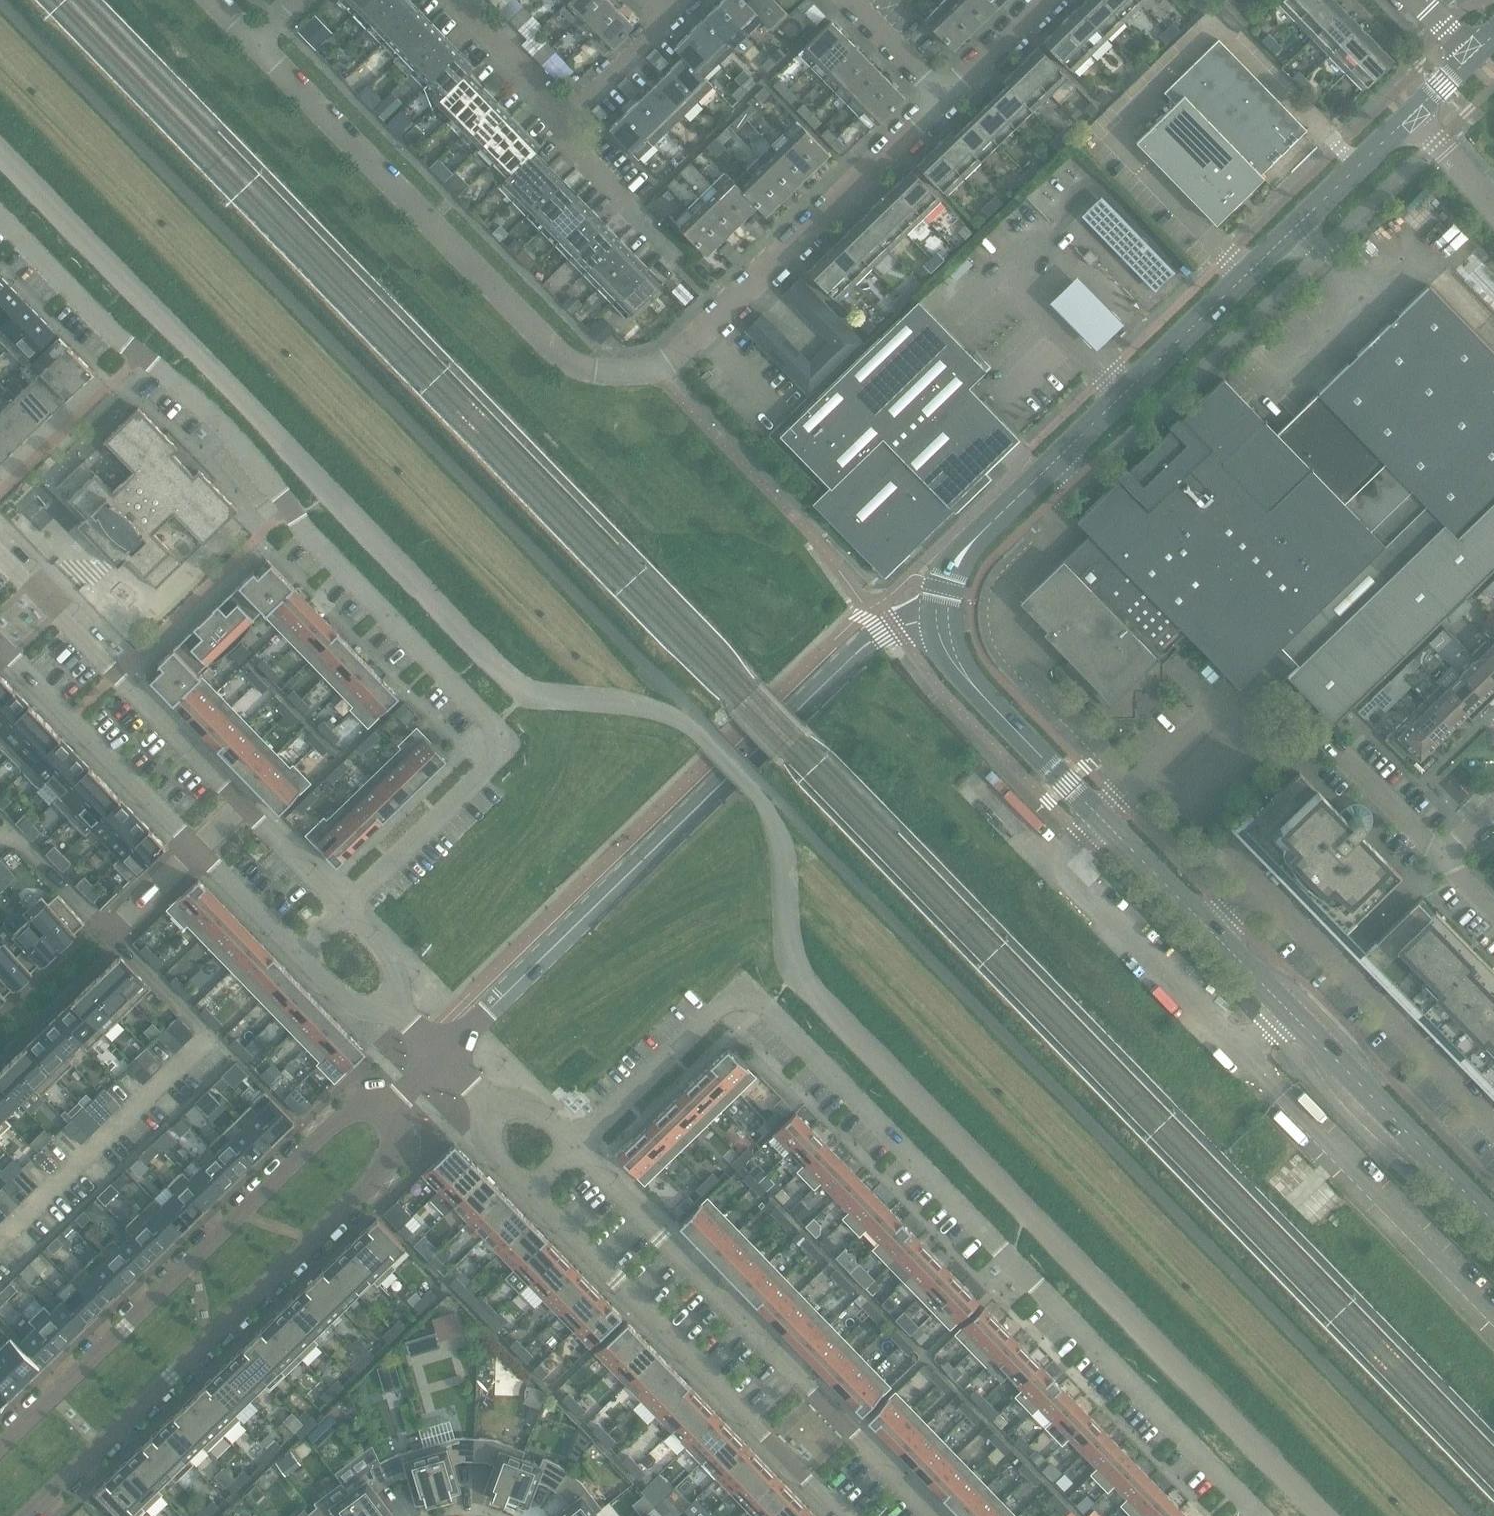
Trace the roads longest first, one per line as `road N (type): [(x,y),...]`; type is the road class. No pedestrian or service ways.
road 1 (unclassified): [(1260,1515),(769,1012),(745,997),(717,1009),(574,1149)]
road 2 (residential): [(258,44),(558,353),(597,372),(654,372),(683,351),(944,100)]
road 3 (residential): [(485,772),(502,747),(493,726),(312,540),(295,509),(178,386),(0,210)]
road 4 (secondary): [(982,693),(1493,1222)]
road 5 (unclassified): [(932,619),(890,629),(858,653),(440,1057)]
road 6 (secondary): [(977,537),(1412,116)]
road 7 (residential): [(31,1515),(390,1168),(400,1106)]
road 8 (residential): [(400,1106),(351,1111),(0,1452)]
road 9 (residential): [(927,1515),(574,1149)]
road 10 (residential): [(532,1194),(844,1515)]
road 11 (residential): [(245,806),(0,558)]
road 12 (residential): [(0,649),(198,850)]
road 13 (residential): [(485,772),(347,904)]
road 14 (residential): [(564,127),(452,0)]
road 15 (residential): [(672,254),(577,155),(564,127)]
road 16 (residential): [(198,850),(300,953)]
road 17 (residential): [(944,100),(1047,0)]
road 18 (residential): [(564,127),(663,24)]
road 19 (residential): [(347,904),(245,806)]
road 20 (residential): [(944,100),(849,0)]
road 21 (residential): [(1445,856),(1348,761)]
road 22 (unclassified): [(1493,207),(1412,116)]
road 23 (residential): [(111,935),(198,850)]

